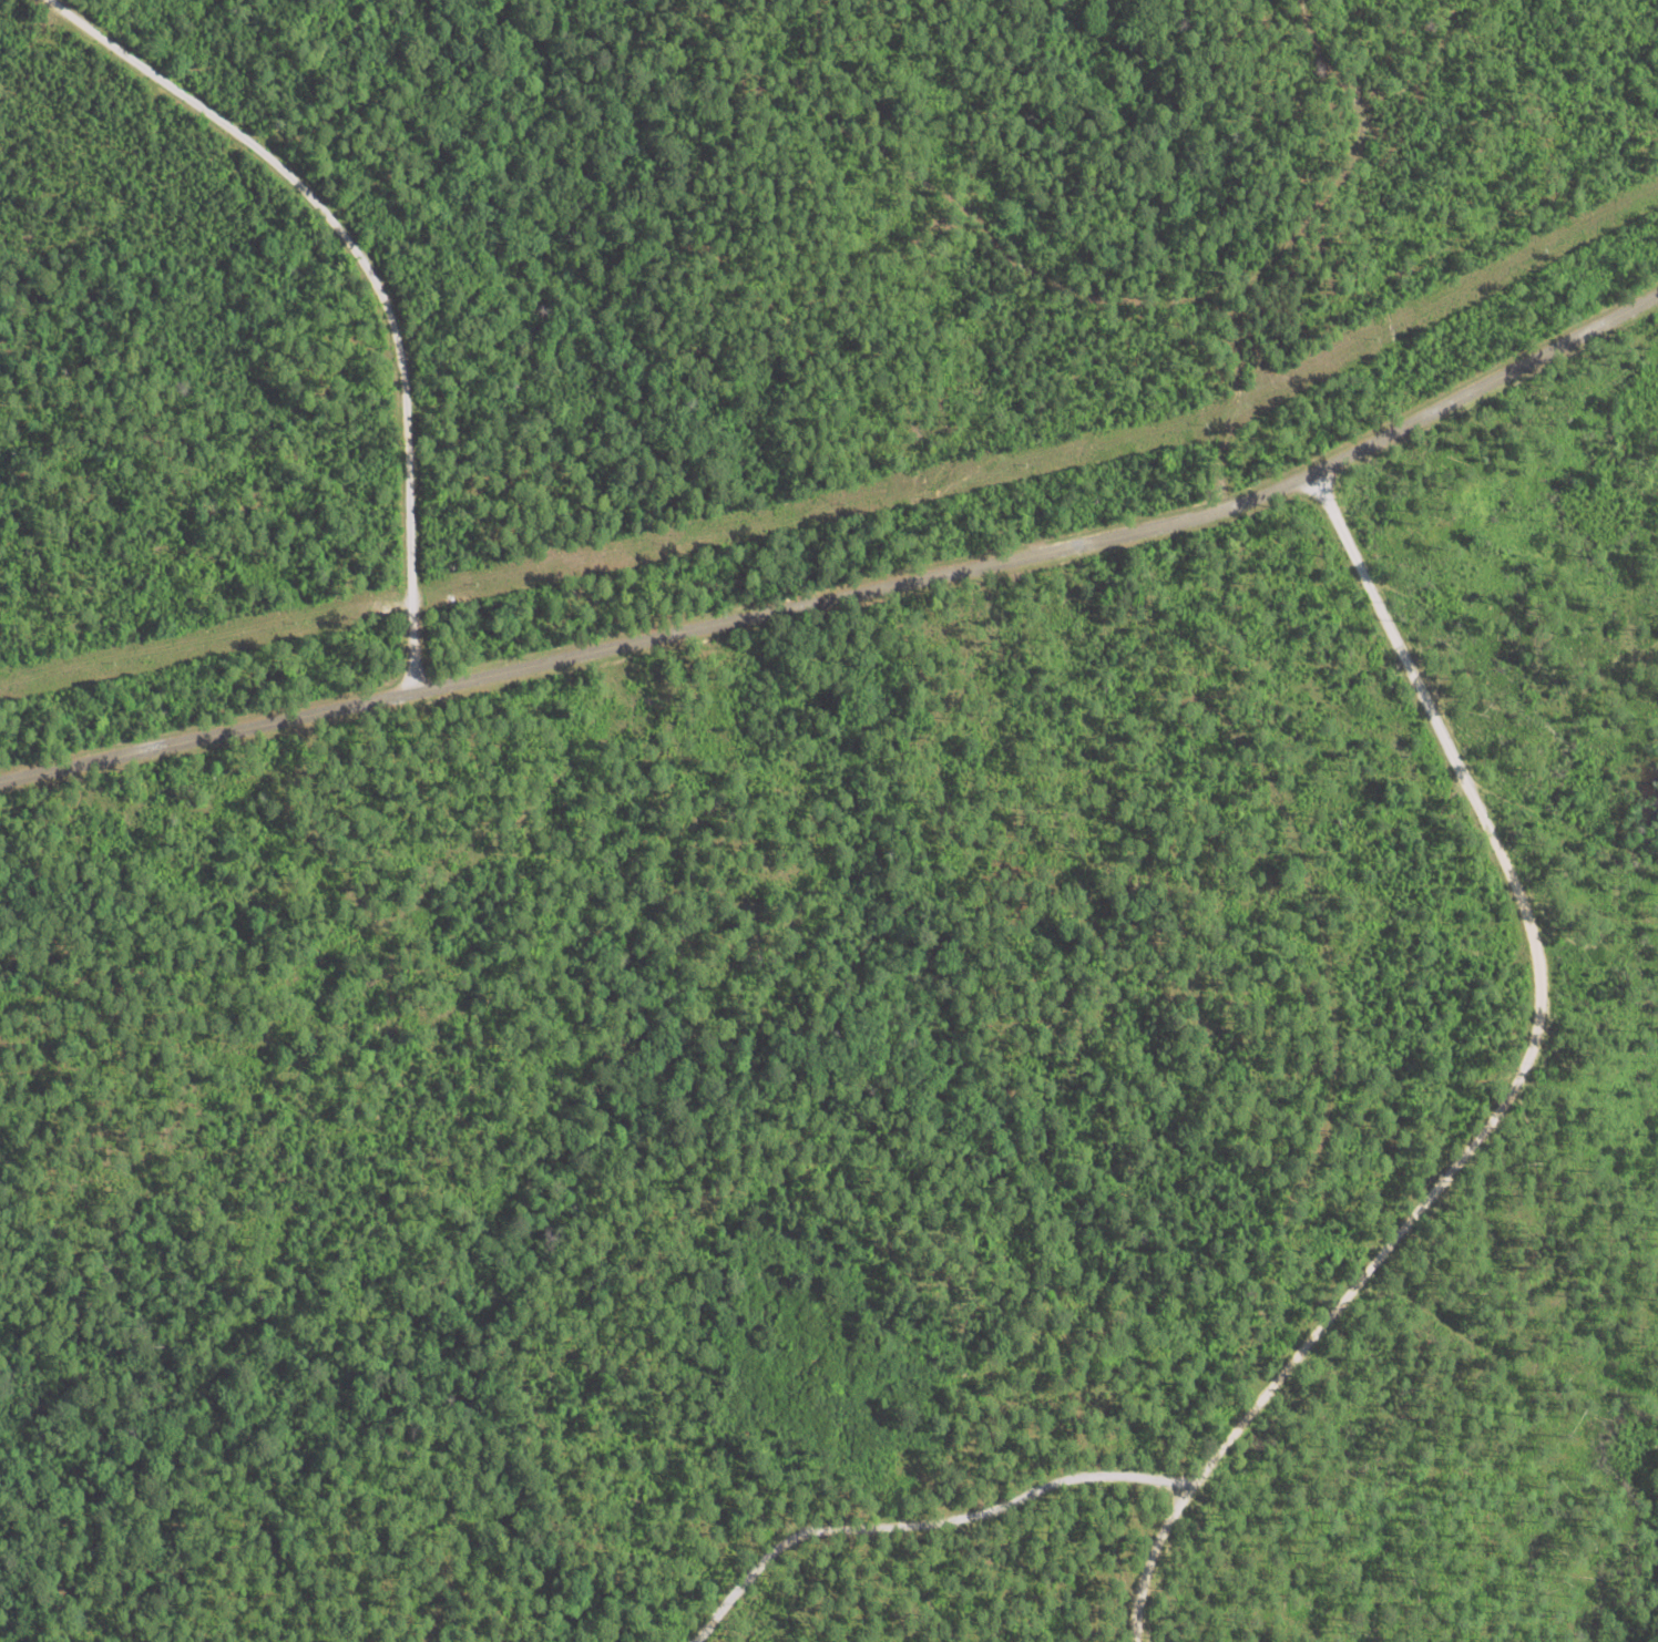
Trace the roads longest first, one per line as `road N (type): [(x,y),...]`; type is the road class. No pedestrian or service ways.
road 1 (residential): [(0,778),(417,692),(1185,506),(1309,458),(1657,282)]
road 2 (track): [(1133,1641),(1153,1547),(1200,1475),(1537,1037),(1541,973),(1526,904),(1470,772),(1309,458)]
road 3 (track): [(417,692),(406,371),(393,314),(349,240),(289,173),(48,0)]
road 4 (track): [(1200,1475),(1147,1457),(1000,1465),(839,1510),(767,1549),(680,1641)]

